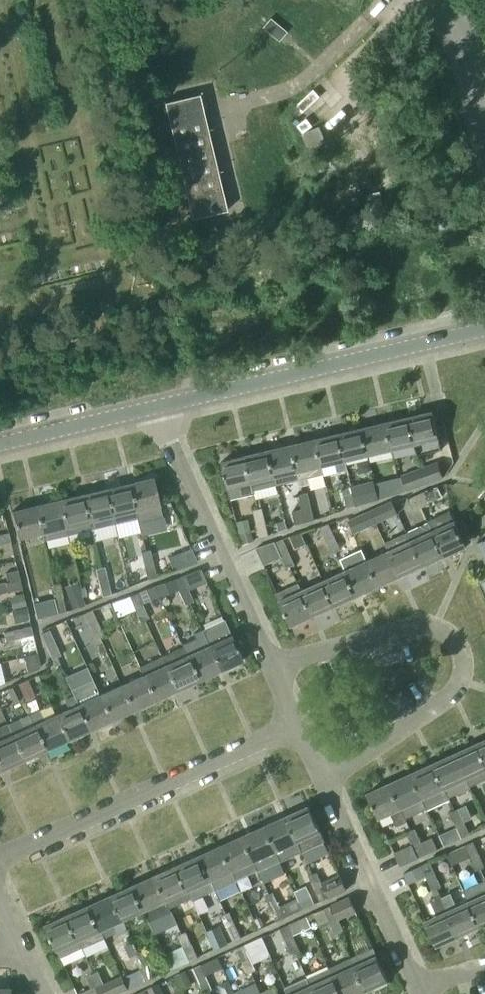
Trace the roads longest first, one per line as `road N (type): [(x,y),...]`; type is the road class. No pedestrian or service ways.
road 1 (residential): [(327,773),(451,697),(462,674),(459,653),(435,626),(409,627),(276,667)]
road 2 (tertiary): [(151,409),(484,330)]
road 3 (residential): [(0,857),(302,724)]
road 4 (residential): [(276,667),(151,409)]
road 5 (residential): [(422,981),(327,773)]
road 6 (tertiary): [(0,445),(151,409)]

